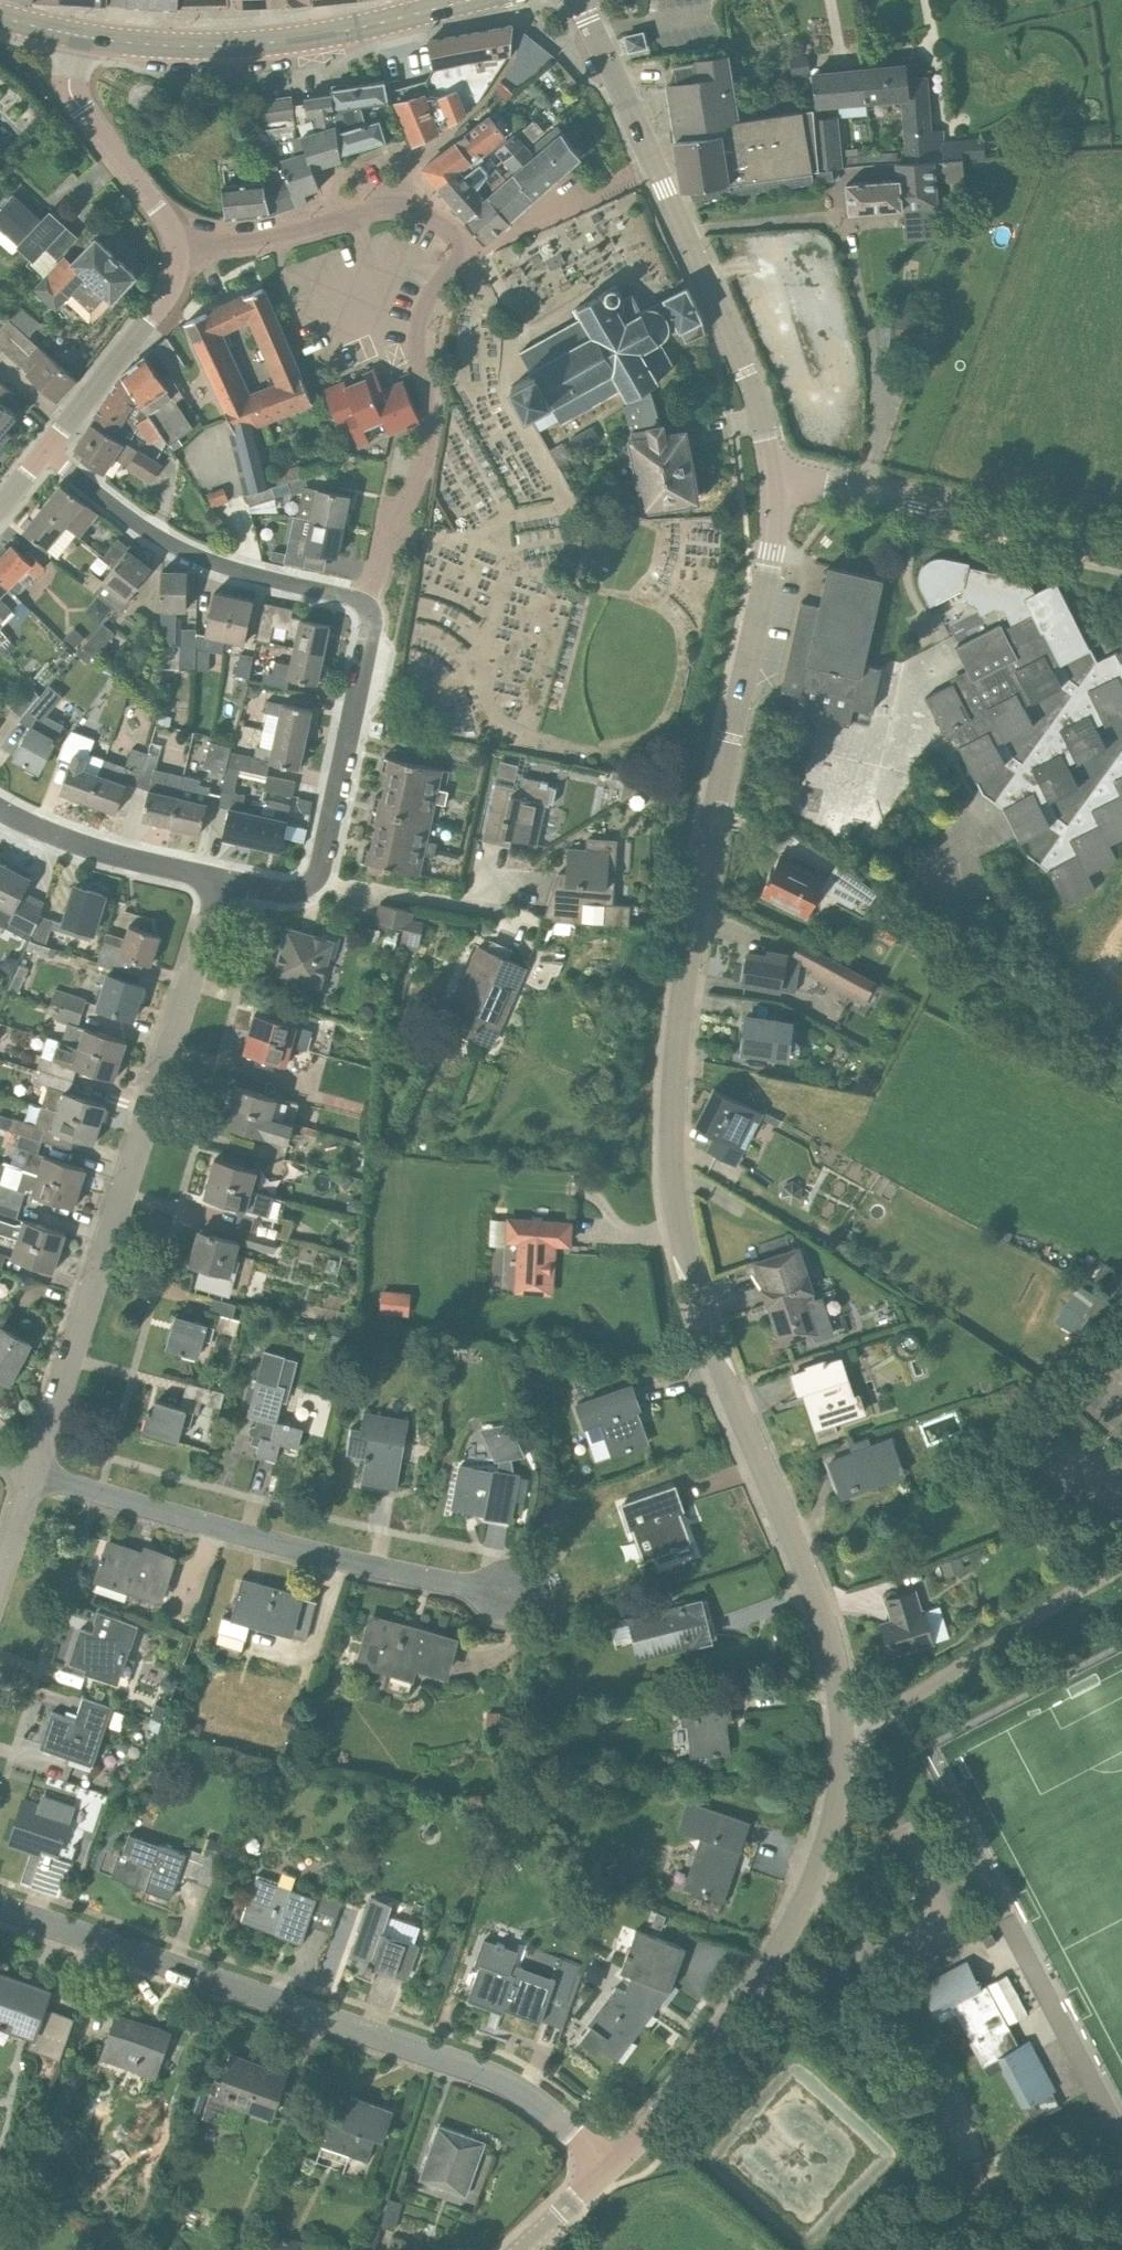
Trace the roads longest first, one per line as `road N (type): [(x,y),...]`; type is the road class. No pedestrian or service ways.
road 1 (tertiary): [(843,1724),(814,1593),(717,1361),(672,1186),(673,1076),(690,943),(772,553),(778,477)]
road 2 (residential): [(606,2171),(531,2097),(489,2074),(0,1909)]
road 3 (residential): [(34,1475),(220,880)]
road 4 (tertiary): [(778,477),(752,382),(582,0)]
road 5 (residential): [(501,1595),(301,1551),(34,1475)]
road 6 (secondary): [(80,38),(173,48),(290,43),(473,0)]
road 7 (residential): [(367,606),(371,623),(315,880),(279,893),(220,880)]
road 8 (residential): [(367,606),(393,531),(408,516),(429,439),(417,349),(424,315),(463,254)]
road 9 (residential): [(367,606),(172,545),(46,453)]
road 10 (tertiary): [(606,2171),(665,2113),(740,2016),(812,1887)]
road 11 (unclassified): [(1121,548),(778,477)]
road 12 (unclassified): [(843,1724),(887,1710),(955,1669),(1121,1553)]
road 13 (unclassified): [(950,2166),(919,2066),(870,1966),(812,1887)]
road 14 (residential): [(178,249),(274,239),(394,205),(451,226),(463,254)]
road 15 (tertiary): [(46,453),(169,295),(178,249)]
road 16 (tertiary): [(178,249),(166,221),(80,110),(73,73),(80,38)]
road 17 (residential): [(220,880),(72,844),(0,809)]
road 18 (tertiary): [(812,1887),(834,1824),(843,1724)]

